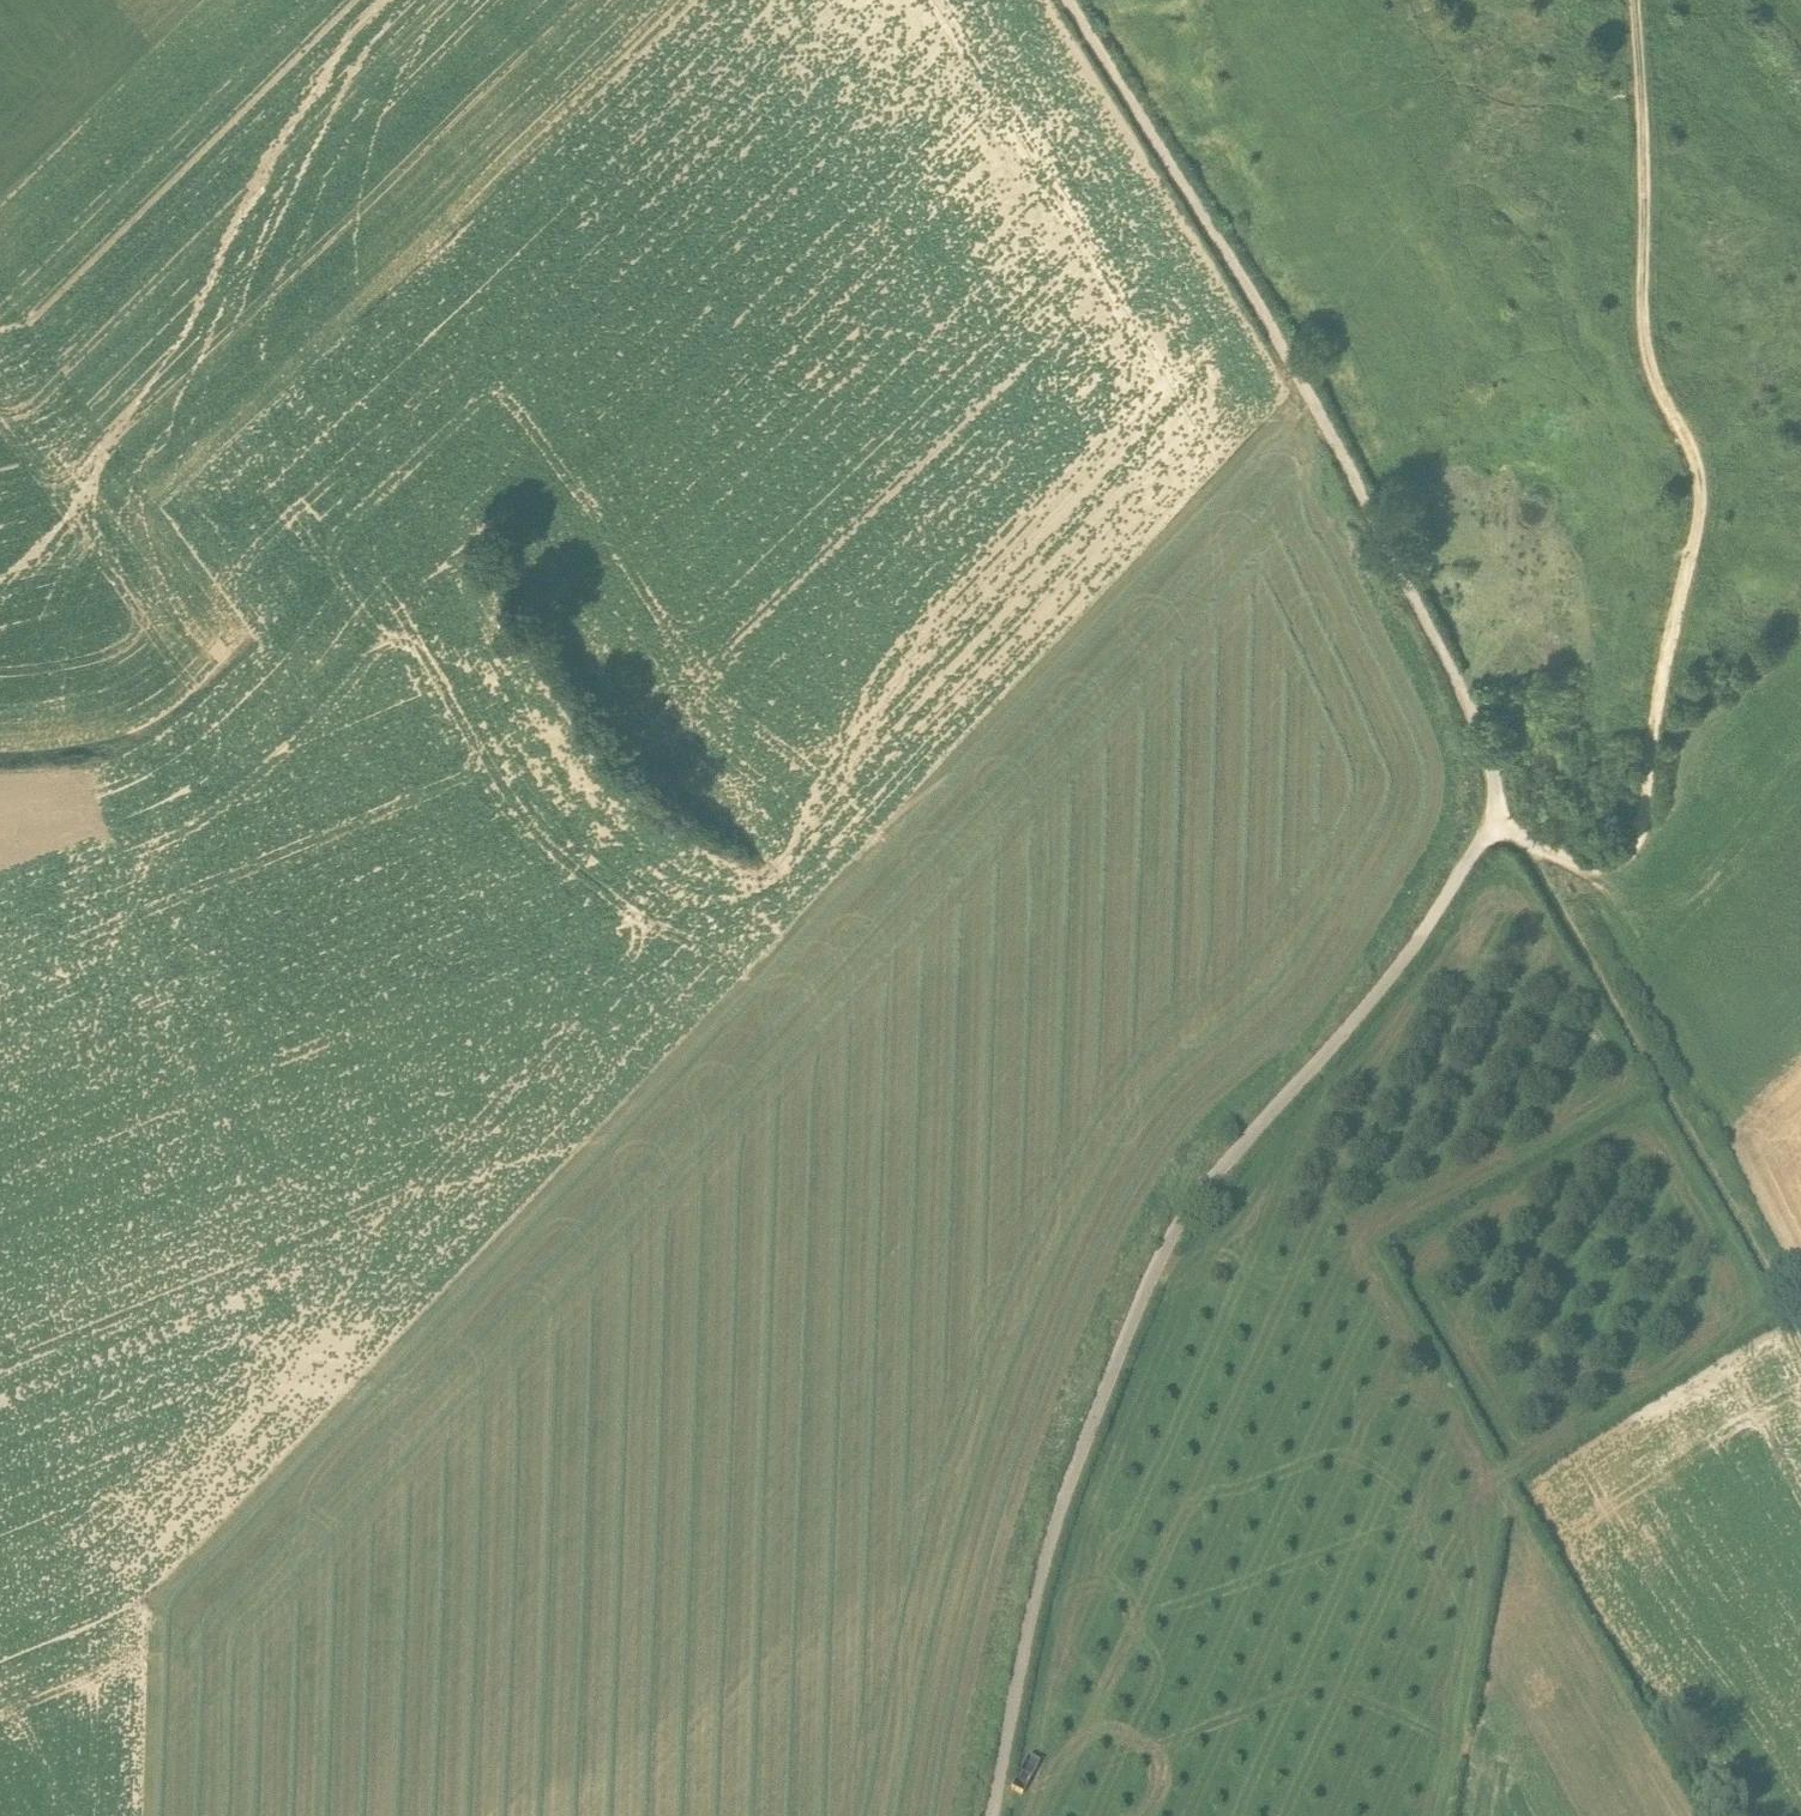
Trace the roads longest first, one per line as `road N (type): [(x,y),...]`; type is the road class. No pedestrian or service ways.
road 1 (track): [(992,1815),(1054,1531),(1146,1286),(1204,1190),(1376,995),(1497,827)]
road 2 (track): [(1497,827),(1587,864),(1619,857),(1635,841),(1661,679),(1701,514),(1696,462),(1661,392),(1643,327),(1635,0)]
road 3 (track): [(1497,827),(1479,729),(1340,453),(1241,274),(1068,0)]

